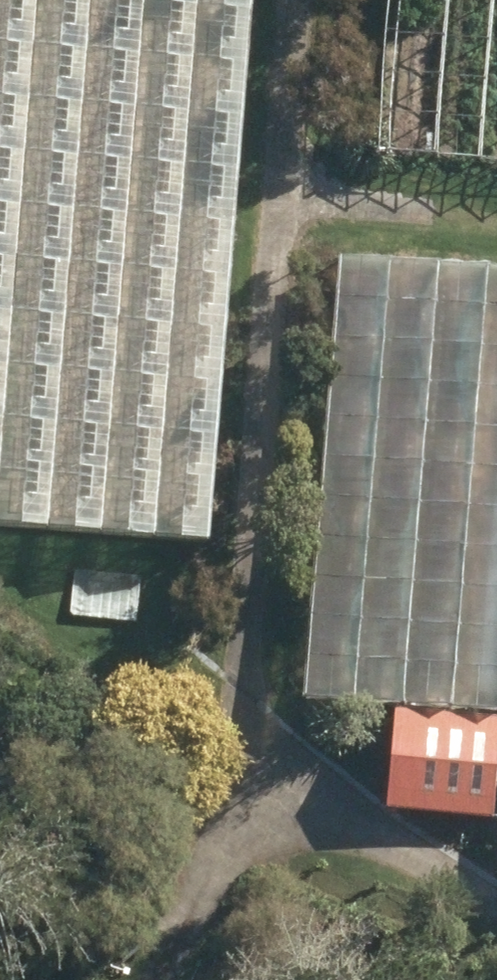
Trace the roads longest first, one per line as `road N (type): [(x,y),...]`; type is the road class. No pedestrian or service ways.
road 1 (track): [(135,979),(202,883),(247,733),(305,0)]
road 2 (track): [(202,883),(320,822),(425,859),(496,909)]
road 3 (track): [(496,213),(289,198)]

